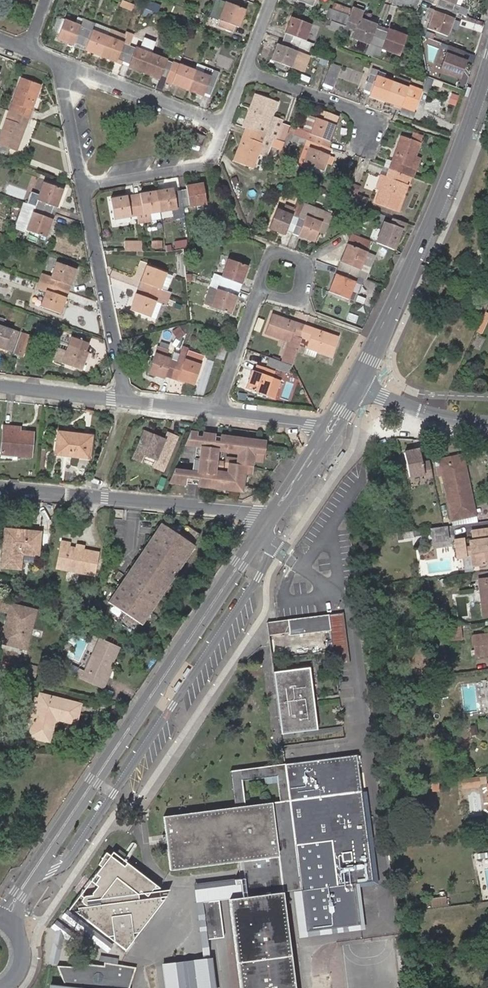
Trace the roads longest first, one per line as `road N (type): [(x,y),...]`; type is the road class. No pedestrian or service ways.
road 1 (secondary): [(269,519),(5,918)]
road 2 (secondary): [(487,65),(463,143),(358,383)]
road 3 (residential): [(126,400),(82,183)]
road 4 (residential): [(227,124),(59,60)]
road 5 (residential): [(82,183),(214,162),(227,124)]
road 6 (tertiary): [(98,495),(269,519)]
road 7 (residential): [(246,74),(355,112),(368,133)]
road 8 (tertiary): [(358,383),(403,405),(487,423)]
road 9 (residential): [(258,289),(273,248),(315,263),(303,302)]
road 10 (residential): [(215,410),(258,289)]
road 11 (residential): [(126,400),(0,385)]
road 12 (residential): [(82,183),(59,60)]

